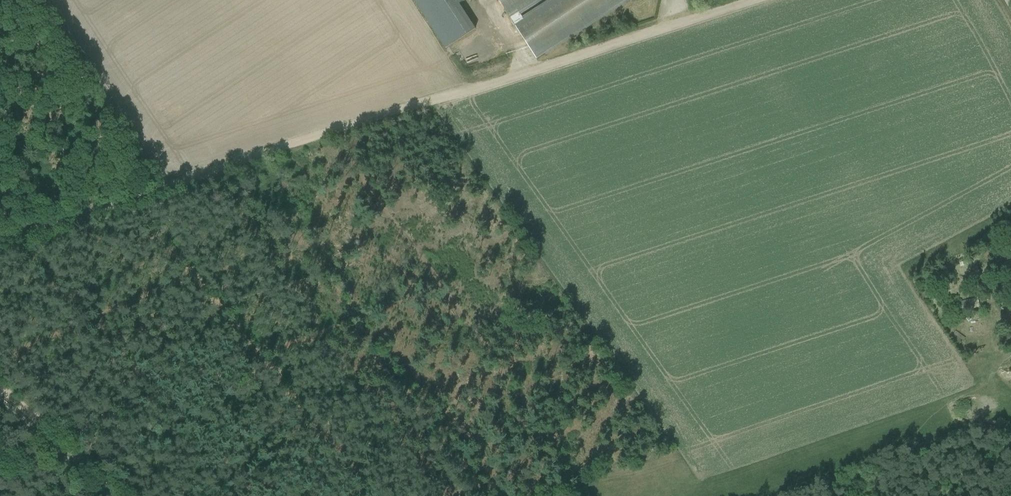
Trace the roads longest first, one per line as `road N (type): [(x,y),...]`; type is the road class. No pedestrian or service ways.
road 1 (track): [(742,0),(332,133)]
road 2 (track): [(332,133),(0,242)]
road 3 (track): [(119,495),(0,389)]

